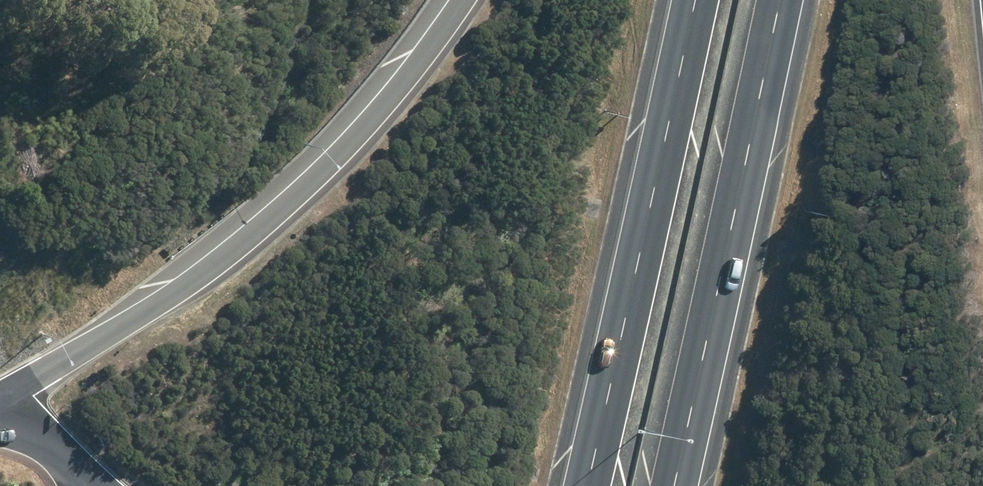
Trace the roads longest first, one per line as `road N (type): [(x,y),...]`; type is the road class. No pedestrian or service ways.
road 1 (motorway): [(0,403),(177,300),(250,243),(400,95),(463,0)]
road 2 (motorway): [(586,485),(697,0)]
road 3 (motorway): [(777,0),(674,485)]

